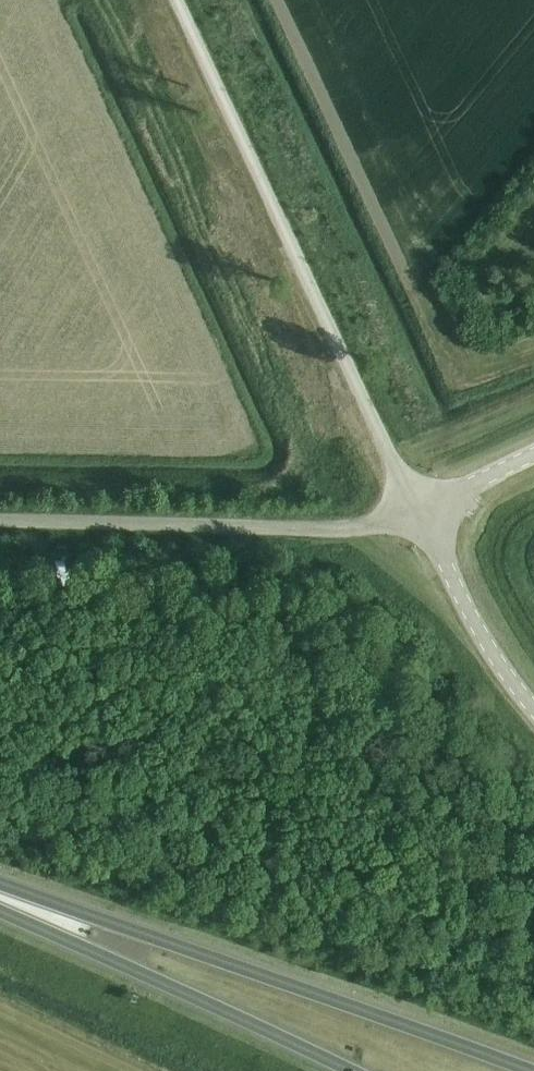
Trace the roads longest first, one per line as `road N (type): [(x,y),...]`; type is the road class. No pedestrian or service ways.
road 1 (unclassified): [(422,512),(178,0)]
road 2 (trunk): [(524,1070),(0,887)]
road 3 (unclassified): [(422,512),(349,528),(0,521)]
road 4 (trunk): [(0,907),(346,1070)]
road 5 (unclassified): [(533,701),(505,670),(422,512)]
road 6 (unclassified): [(422,512),(533,457)]

